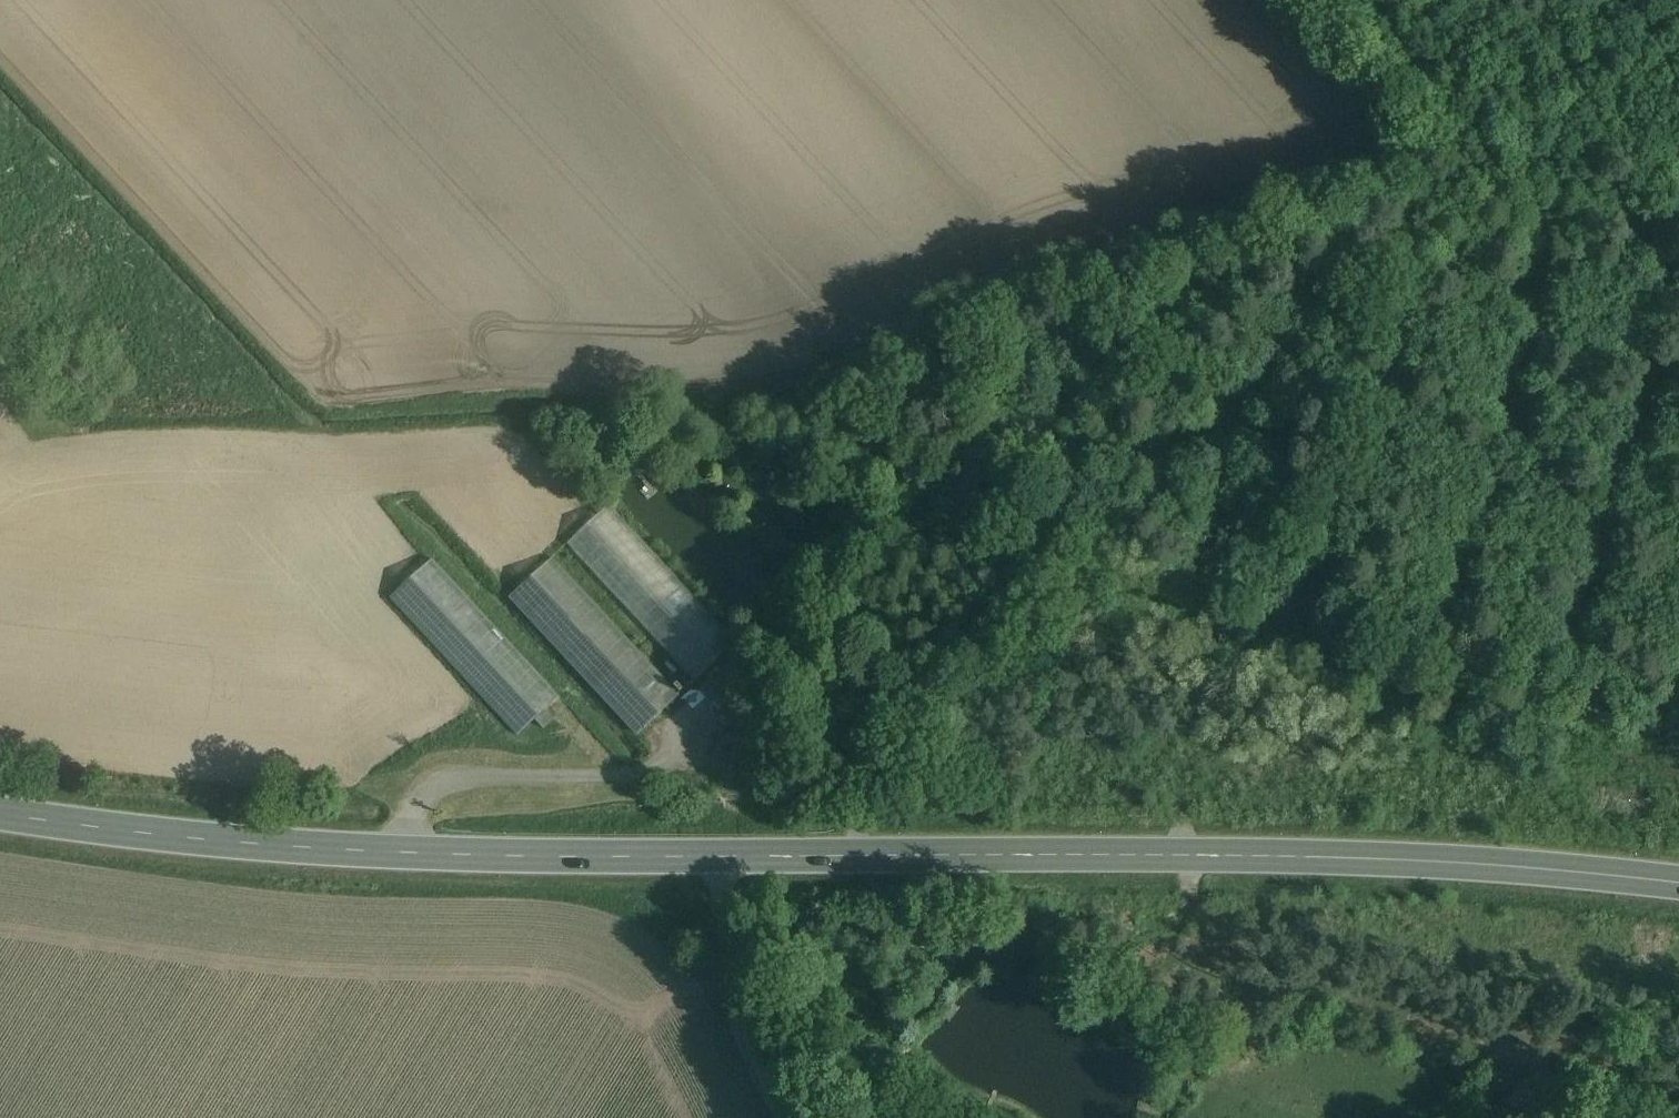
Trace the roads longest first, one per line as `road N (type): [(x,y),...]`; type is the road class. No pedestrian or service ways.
road 1 (secondary): [(1678,881),(1472,856),(979,842),(338,853),(0,814)]
road 2 (track): [(717,848),(746,1029),(779,1117)]

